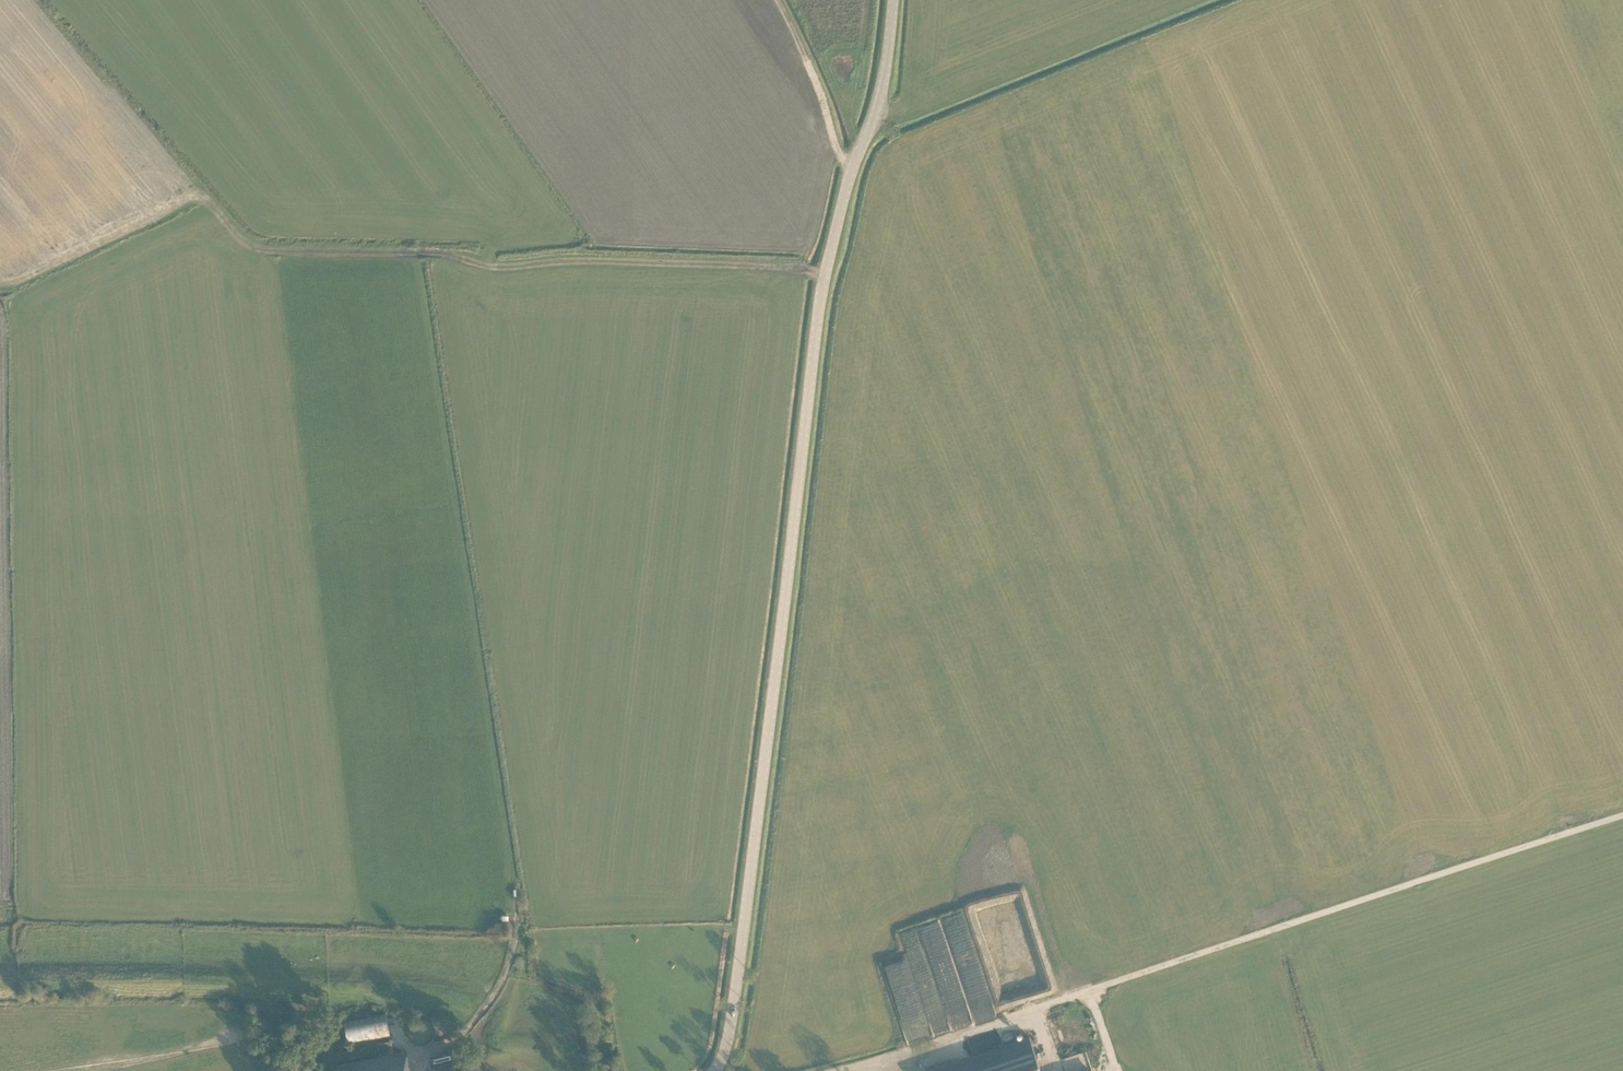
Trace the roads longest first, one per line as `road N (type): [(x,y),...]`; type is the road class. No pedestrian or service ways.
road 1 (secondary): [(713,1070),(729,1029),(746,910),(822,280),(874,117),(892,0)]

